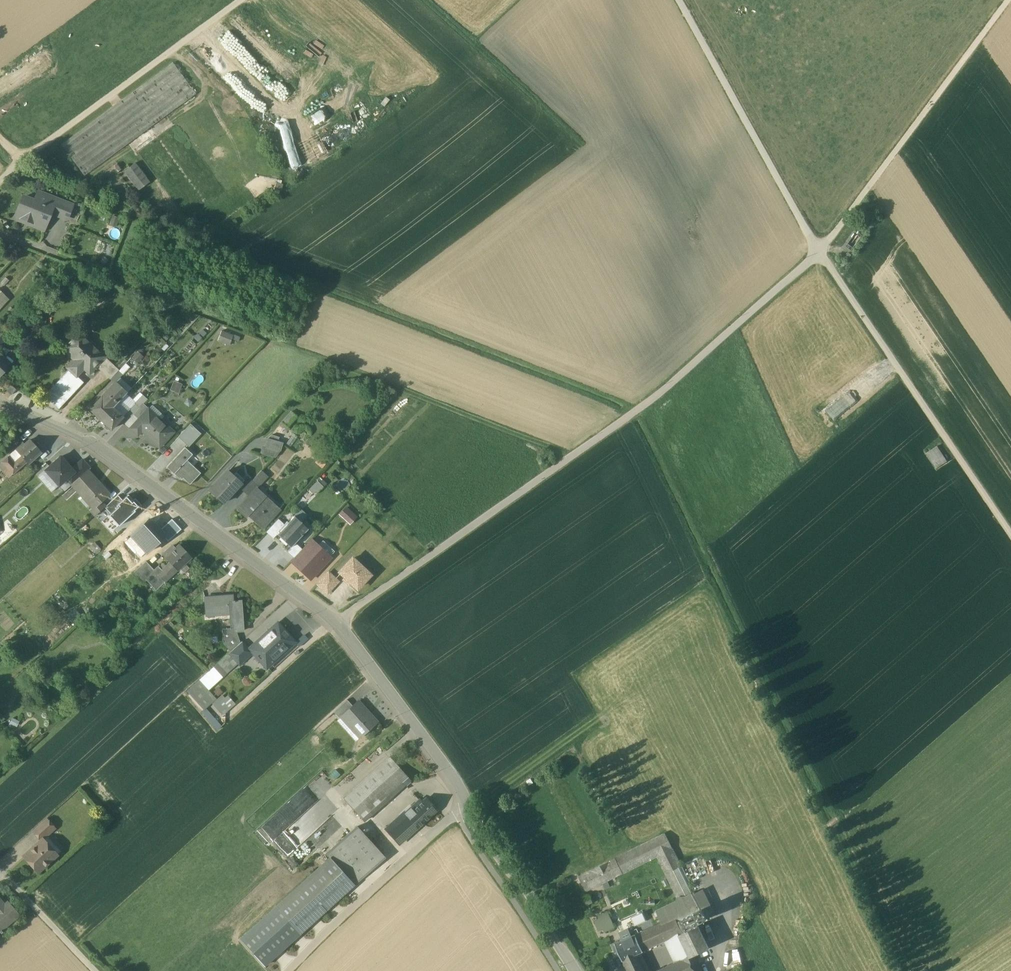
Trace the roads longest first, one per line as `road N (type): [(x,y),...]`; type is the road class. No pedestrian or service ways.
road 1 (track): [(336,622),(658,394),(806,268),(1008,0)]
road 2 (track): [(573,458),(59,257)]
road 3 (residential): [(0,403),(122,465),(336,622),(400,706)]
road 4 (track): [(1010,534),(820,253)]
road 5 (track): [(678,0),(820,253)]
road 6 (residential): [(295,970),(469,807)]
road 7 (track): [(491,514),(588,708)]
road 8 (unclassified): [(575,970),(469,807)]
road 9 (track): [(546,111),(424,0)]
road 10 (residential): [(2,874),(95,970)]
road 11 (unclassified): [(469,807),(400,706)]

